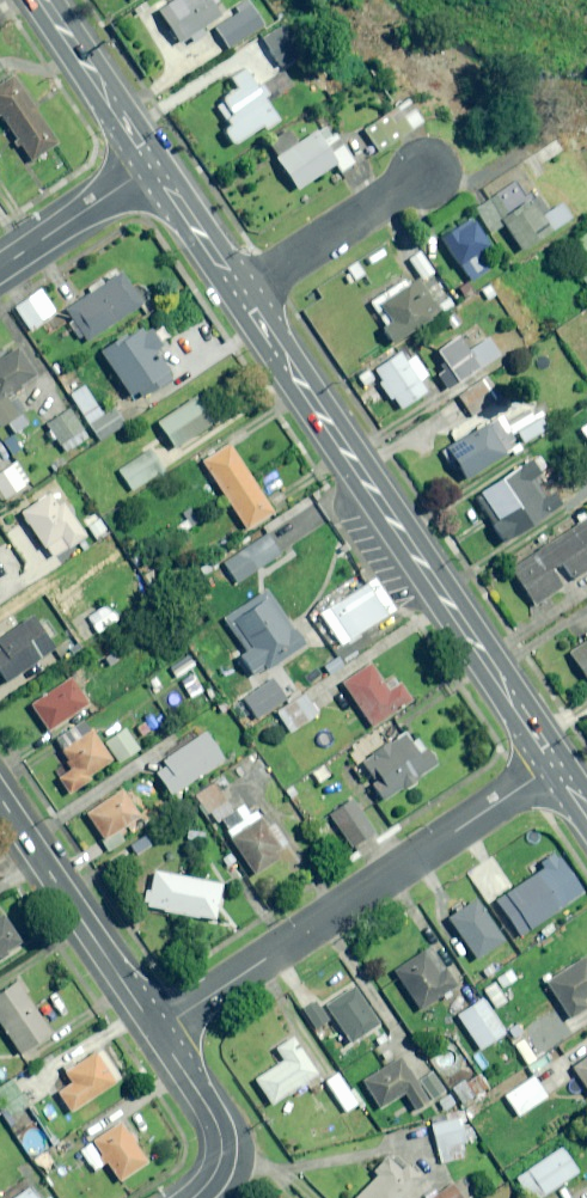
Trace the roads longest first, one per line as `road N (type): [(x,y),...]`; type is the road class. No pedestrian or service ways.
road 1 (secondary): [(246,292),(554,766)]
road 2 (residential): [(158,1032),(554,766)]
road 3 (residential): [(0,795),(158,1032)]
road 4 (residential): [(430,174),(246,292)]
road 5 (secondary): [(43,0),(147,166)]
road 6 (residential): [(158,1032),(221,1133),(218,1171),(197,1197)]
road 7 (residential): [(0,270),(147,166)]
road 8 (secondary): [(147,166),(246,292)]

